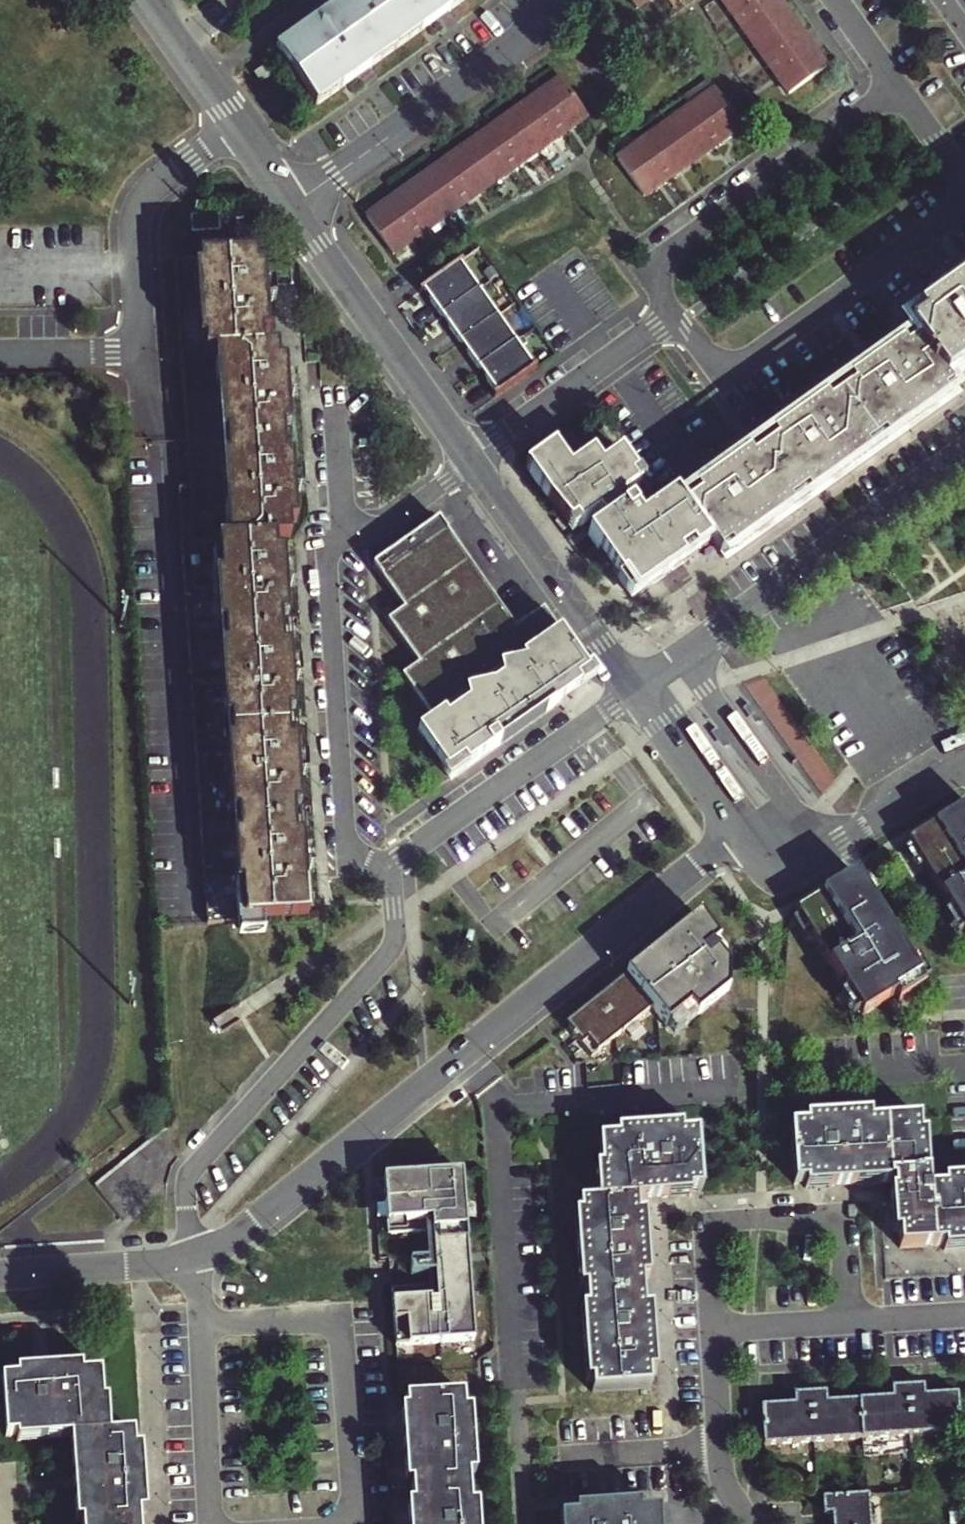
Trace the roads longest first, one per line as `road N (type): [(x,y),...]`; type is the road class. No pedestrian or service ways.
road 1 (residential): [(195,1258),(243,1232),(740,833)]
road 2 (residential): [(475,460),(332,555),(348,841),(369,864),(390,865)]
road 3 (residential): [(390,865),(392,950),(194,1170),(187,1194),(195,1258)]
road 4 (residential): [(964,1314),(713,1330),(720,1459),(753,1523)]
road 5 (residential): [(0,353),(143,351),(139,212),(159,182),(238,127)]
road 6 (residential): [(964,453),(638,689)]
road 7 (residential): [(674,316),(722,379),(964,208)]
road 8 (residential): [(898,84),(641,269),(674,316)]
road 9 (residential): [(203,1325),(342,1316),(357,1523)]
road 10 (residential): [(294,207),(532,36),(556,0)]
road 11 (residential): [(294,207),(475,460)]
road 12 (residential): [(638,689),(390,865)]
road 13 (residential): [(475,460),(638,689)]
road 14 (residential): [(964,765),(789,875),(763,864),(740,833)]
road 15 (residential): [(475,460),(674,316)]
road 16 (residential): [(214,1523),(203,1325)]
road 17 (residential): [(195,1258),(0,1275)]
road 18 (residential): [(740,833),(638,689)]
road 19 (residential): [(205,80),(315,0)]

